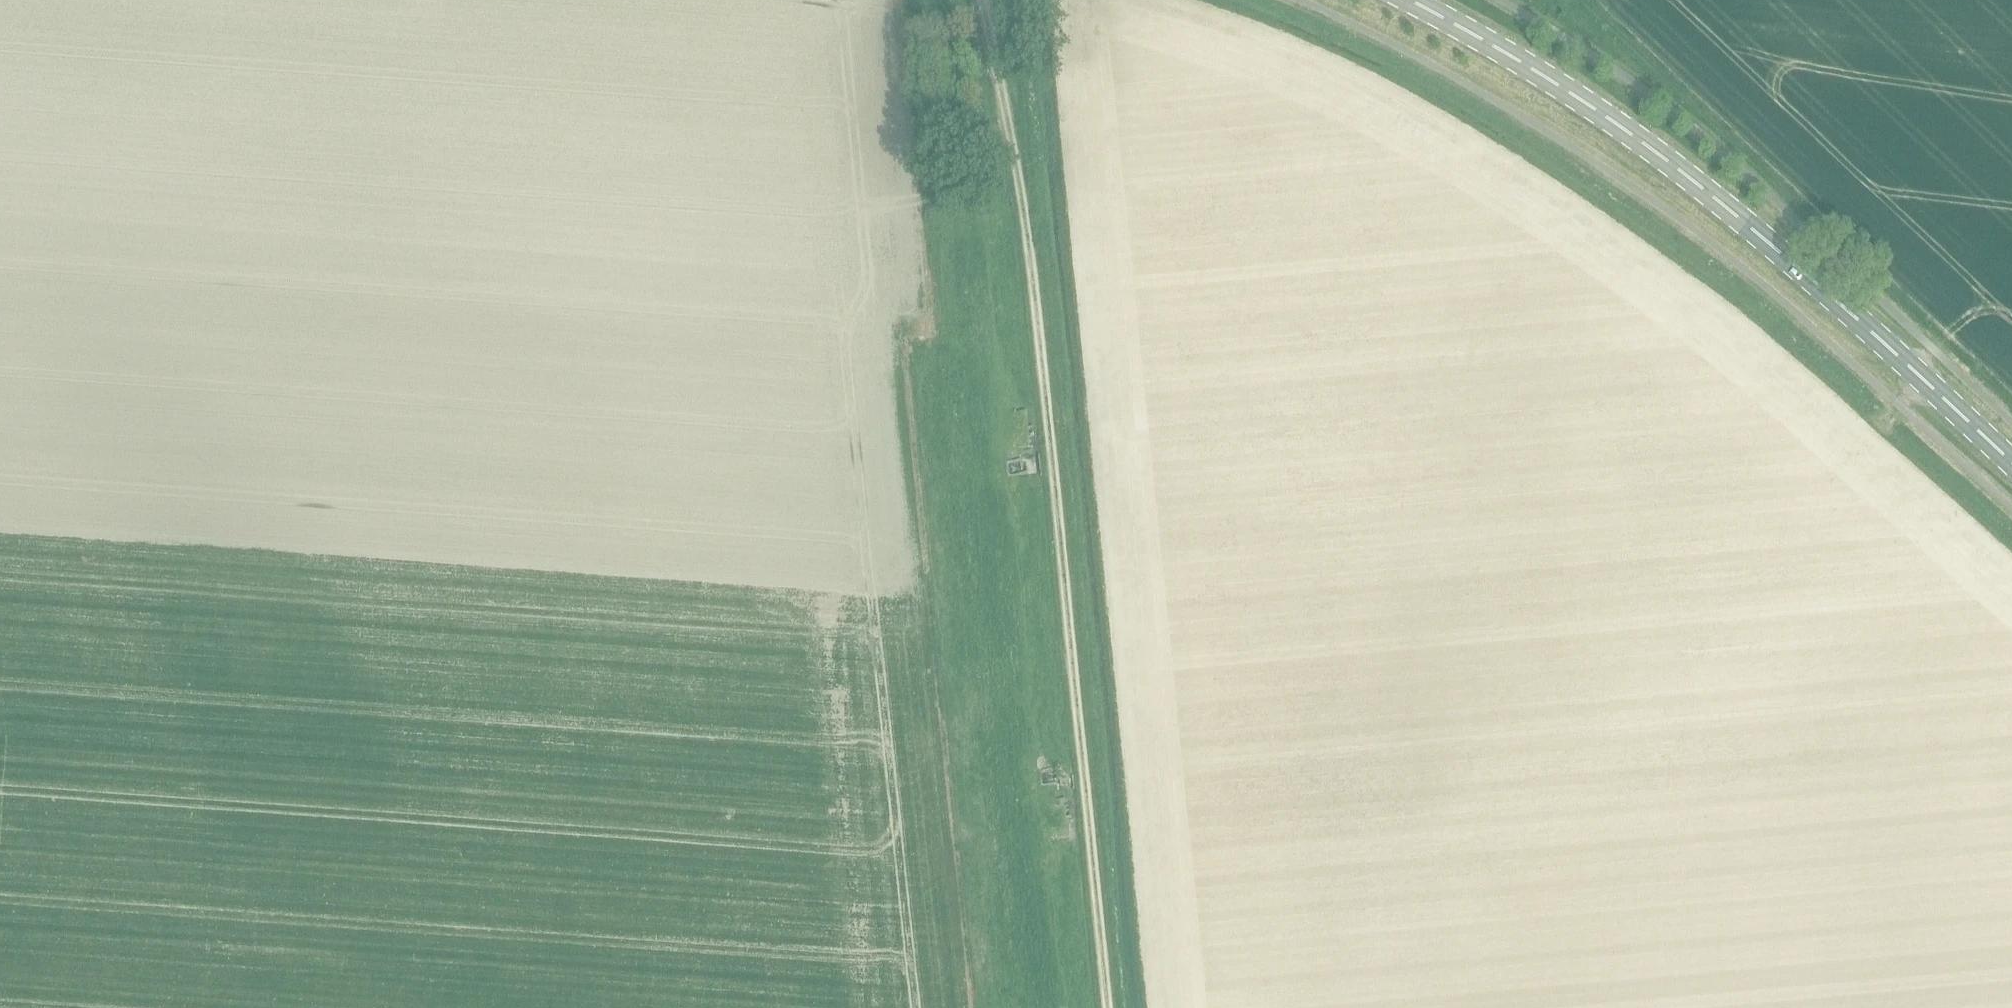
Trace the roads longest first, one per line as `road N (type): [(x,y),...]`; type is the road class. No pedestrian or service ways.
road 1 (unclassified): [(1105,1007),(1031,270),(983,0)]
road 2 (secondary): [(2011,466),(1772,243),(1607,118),(1399,0)]

